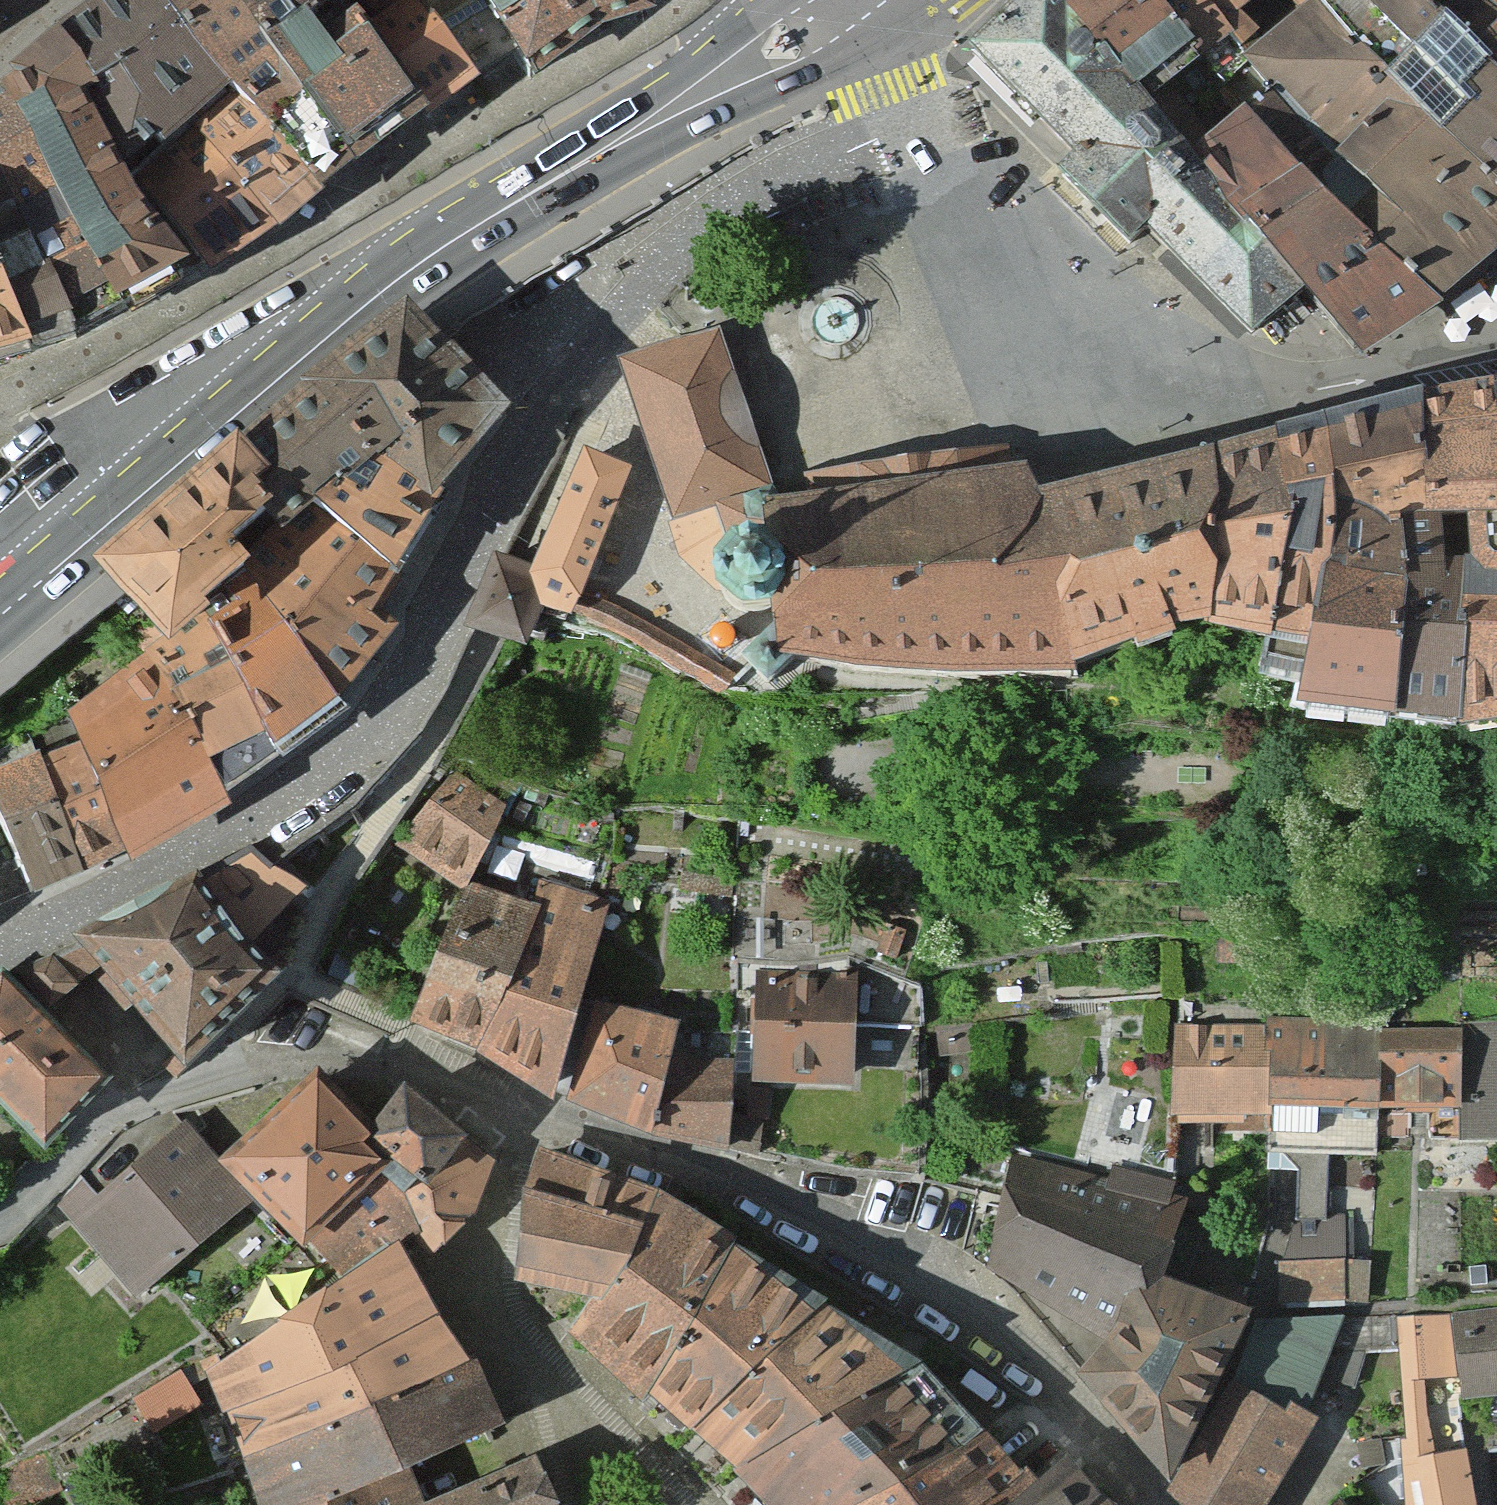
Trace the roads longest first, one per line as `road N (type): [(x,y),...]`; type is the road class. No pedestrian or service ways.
road 1 (secondary): [(13,605),(414,258),(858,0)]
road 2 (residential): [(573,381),(462,617),(359,768),(143,895),(0,956)]
road 3 (residential): [(522,1112),(897,1238),(1037,1343),(1162,1504)]
road 4 (residential): [(401,183),(0,405)]
road 5 (residential): [(1260,379),(1093,337),(1015,268),(925,110)]
road 6 (residential): [(925,110),(730,212),(639,278),(573,381)]
road 7 (residential): [(663,1504),(498,1329),(481,1284),(483,1243),(506,1149)]
road 8 (residential): [(522,1112),(396,1068),(294,1066),(148,1102)]
road 9 (residential): [(695,0),(528,112),(401,183)]
road 10 (residential): [(401,183),(573,381)]
road 11 (residential): [(1260,379),(1399,371),(1496,330)]
road 12 (residential): [(0,1219),(105,1121),(148,1102)]
road 13 (residential): [(925,110),(867,0)]

